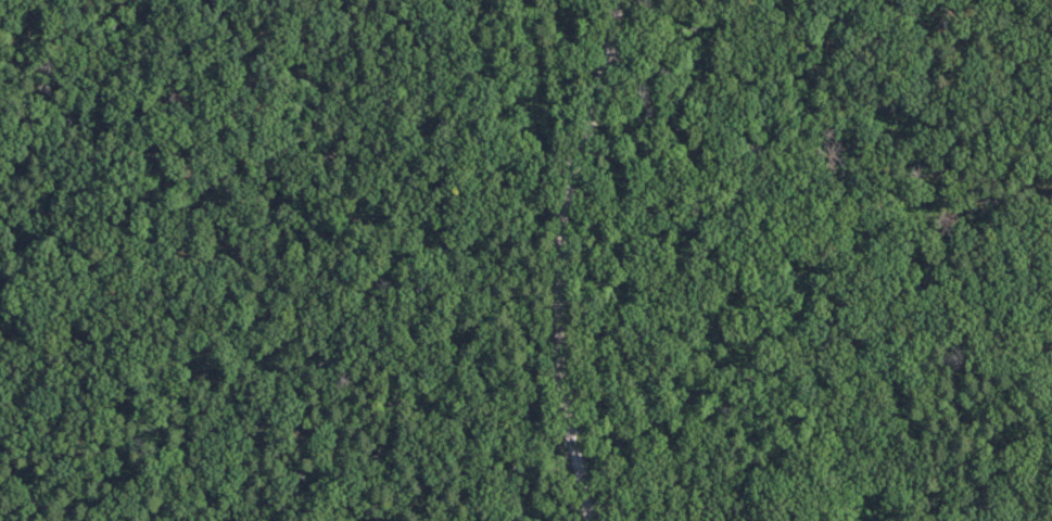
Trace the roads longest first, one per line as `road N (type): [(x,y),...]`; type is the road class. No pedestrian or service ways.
road 1 (residential): [(594,520),(557,313),(573,167),(621,0)]

